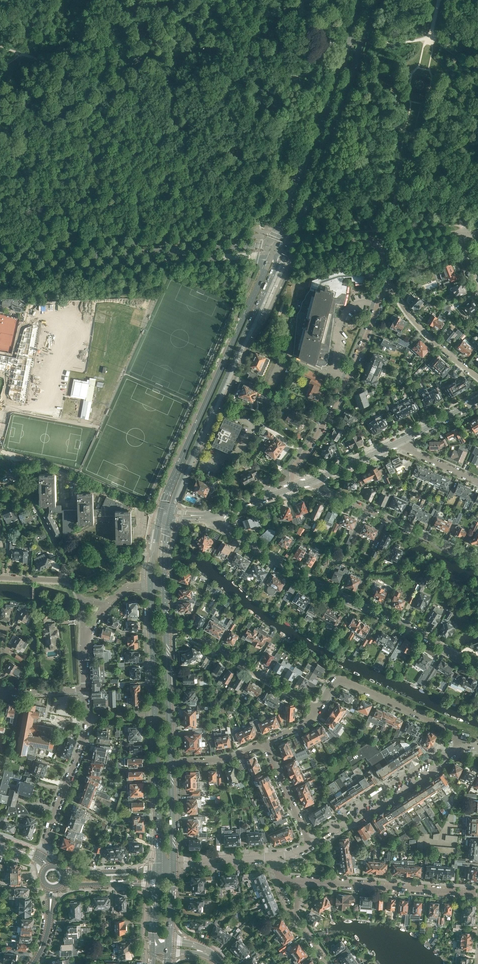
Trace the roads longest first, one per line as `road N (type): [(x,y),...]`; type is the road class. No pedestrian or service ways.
road 1 (residential): [(477,664),(398,619),(341,598),(214,515)]
road 2 (primary): [(171,511),(283,253)]
road 3 (primary): [(271,255),(161,513)]
road 4 (primary): [(274,244),(0,261)]
road 5 (primary): [(0,270),(271,255)]
road 6 (primary): [(283,253),(374,0)]
road 7 (primary): [(363,0),(274,244)]
road 8 (residential): [(477,561),(316,480)]
road 9 (residential): [(477,893),(300,881)]
road 10 (residential): [(317,709),(166,626)]
road 11 (primary): [(155,716),(158,866)]
road 12 (residential): [(38,857),(87,718)]
road 13 (residential): [(459,747),(447,727),(338,679)]
road 14 (primary): [(171,760),(166,626)]
road 15 (primary): [(151,585),(155,716)]
road 16 (residential): [(477,377),(419,326),(388,282)]
road 17 (residential): [(344,823),(352,825),(441,768),(447,754)]
road 18 (residential): [(447,754),(345,814),(344,823)]
road 19 (residential): [(298,487),(299,461),(350,376)]
road 20 (residential): [(388,282),(387,239),(465,233)]

